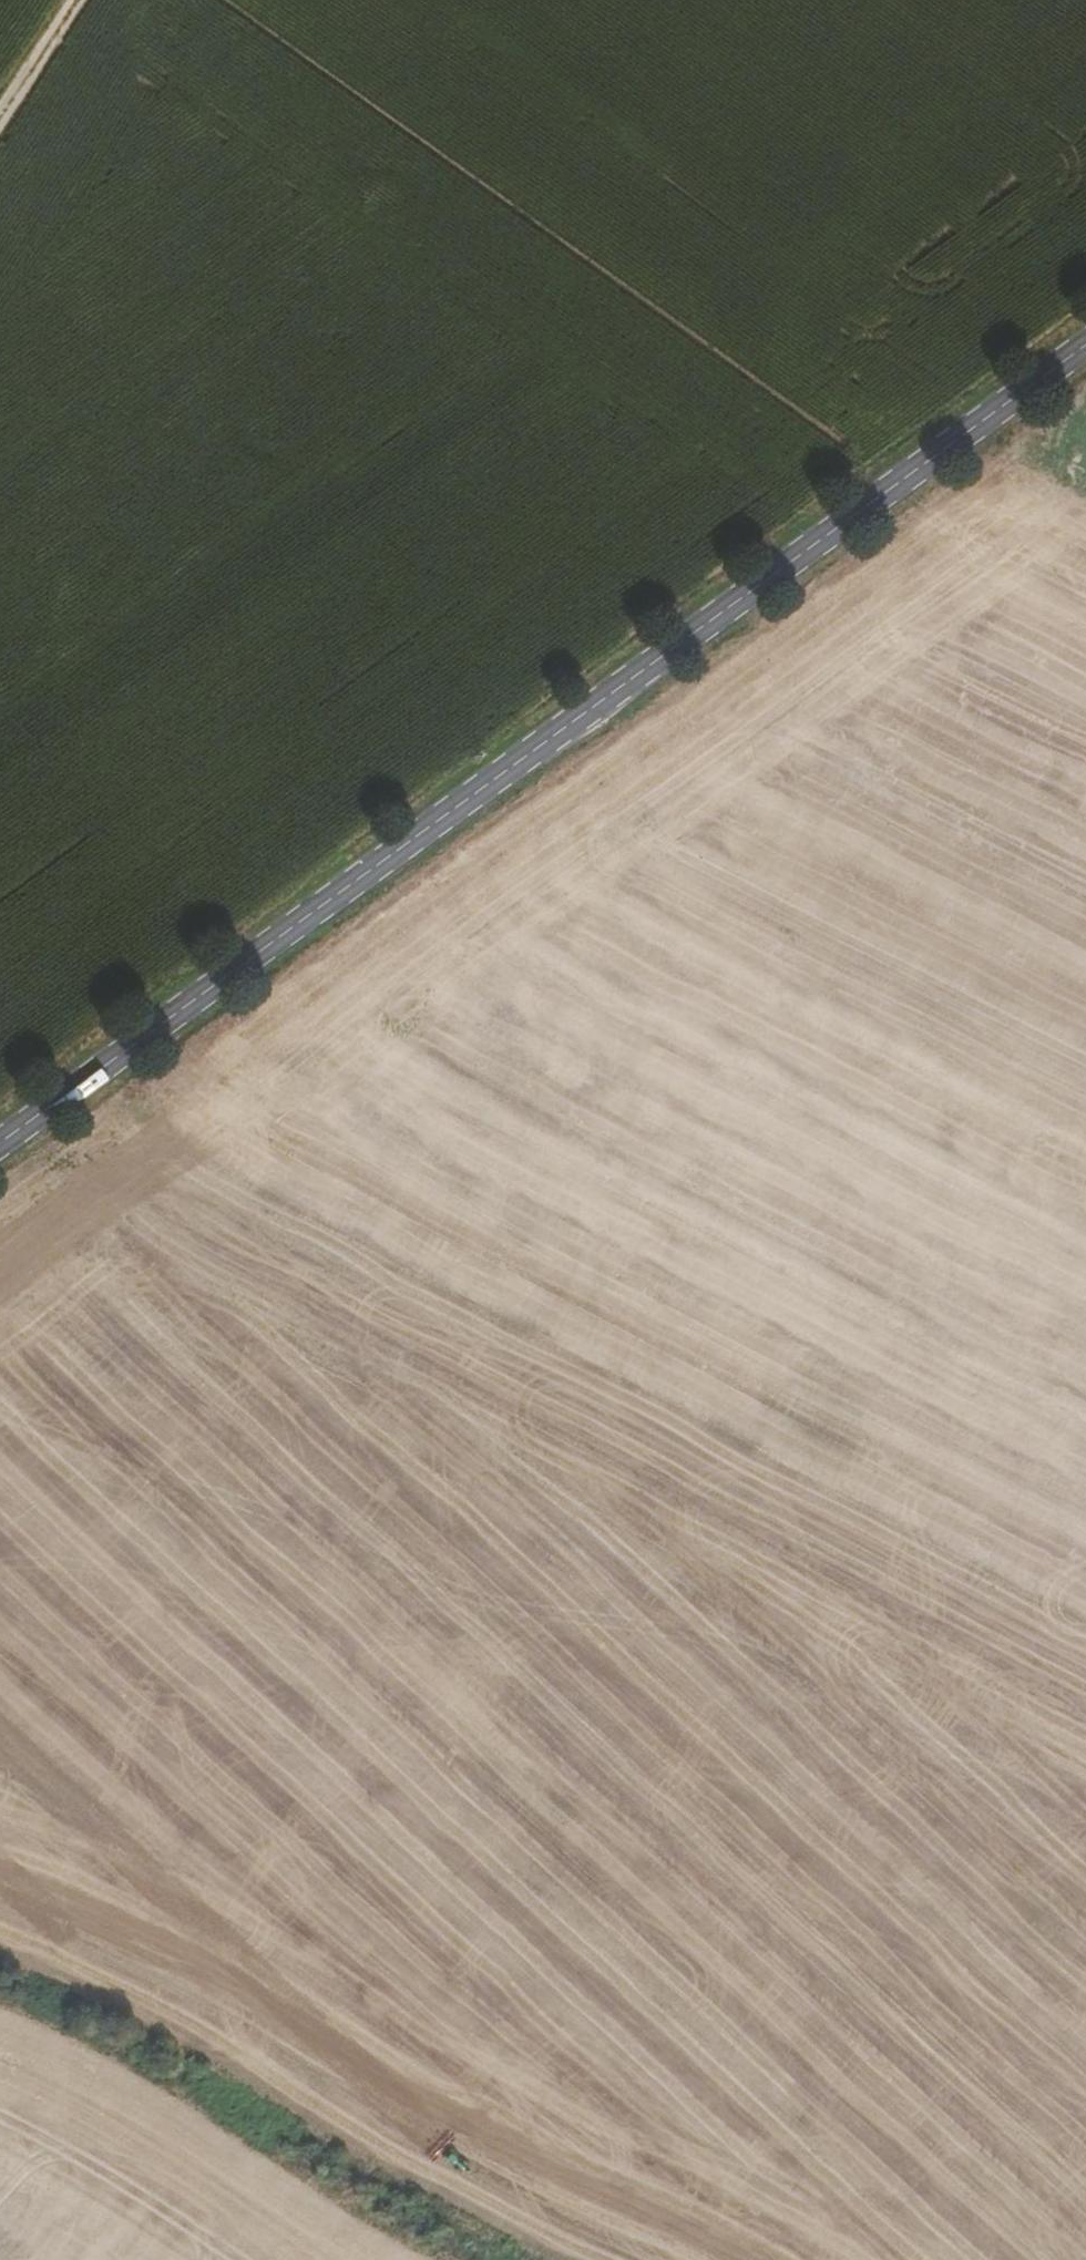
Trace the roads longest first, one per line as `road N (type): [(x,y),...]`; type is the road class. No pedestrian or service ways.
road 1 (tertiary): [(1085,346),(0,1143)]
road 2 (track): [(0,119),(85,0)]

